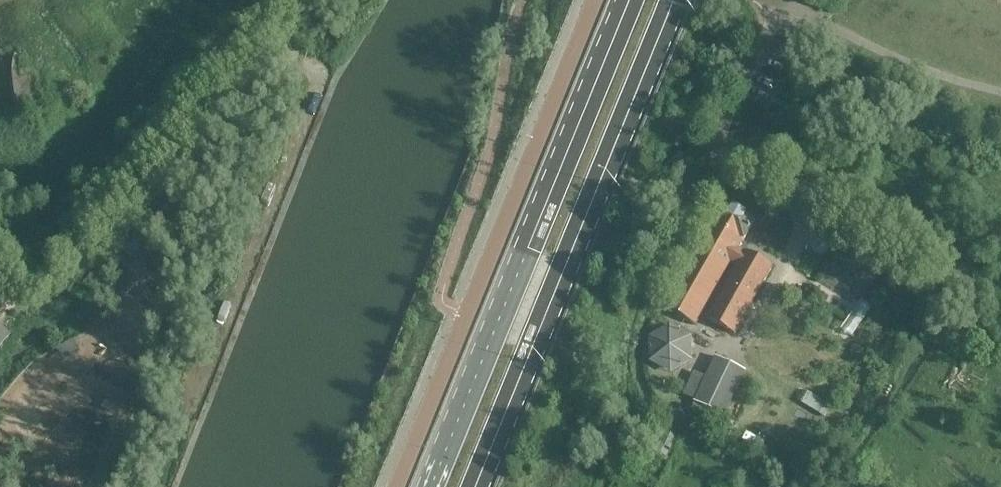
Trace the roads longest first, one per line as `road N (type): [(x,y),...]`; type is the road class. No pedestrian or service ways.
road 1 (secondary): [(475,486),(675,0)]
road 2 (secondary): [(630,0),(431,486)]
road 3 (unclassified): [(0,303),(22,308),(67,291),(117,243),(302,0)]

